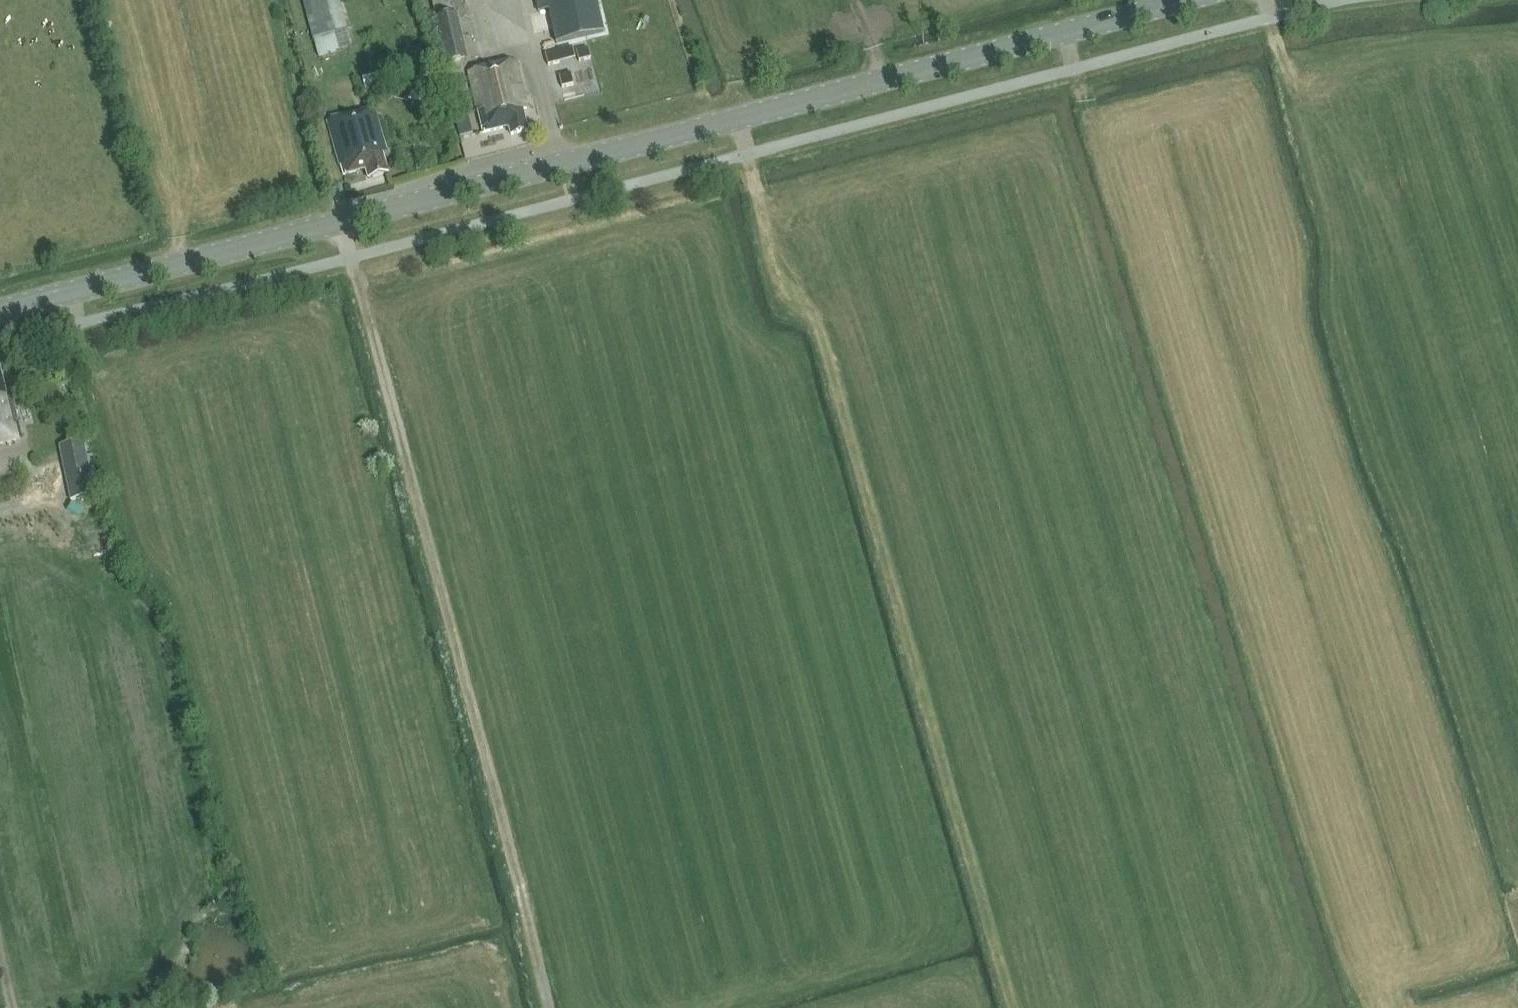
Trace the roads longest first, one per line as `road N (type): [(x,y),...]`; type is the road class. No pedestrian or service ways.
road 1 (tertiary): [(0,312),(1182,0)]

